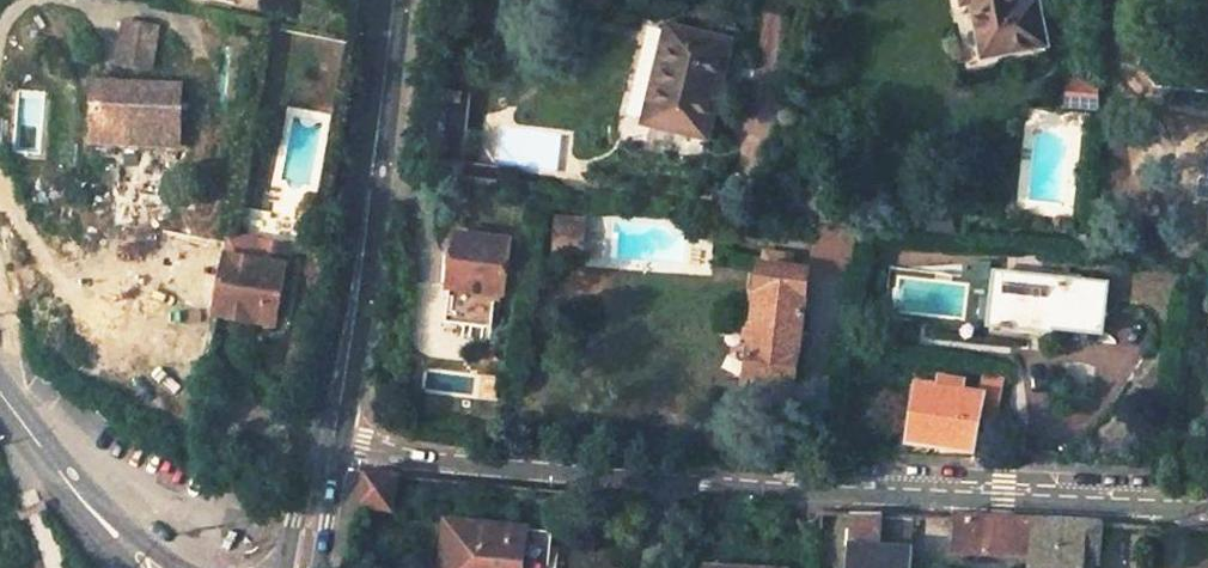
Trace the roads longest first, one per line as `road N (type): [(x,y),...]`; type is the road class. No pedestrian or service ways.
road 1 (residential): [(325,445),(696,486),(1207,509)]
road 2 (secondary): [(325,445),(387,0)]
road 3 (tertiary): [(0,390),(124,544)]
road 4 (secondary): [(302,567),(325,445)]

